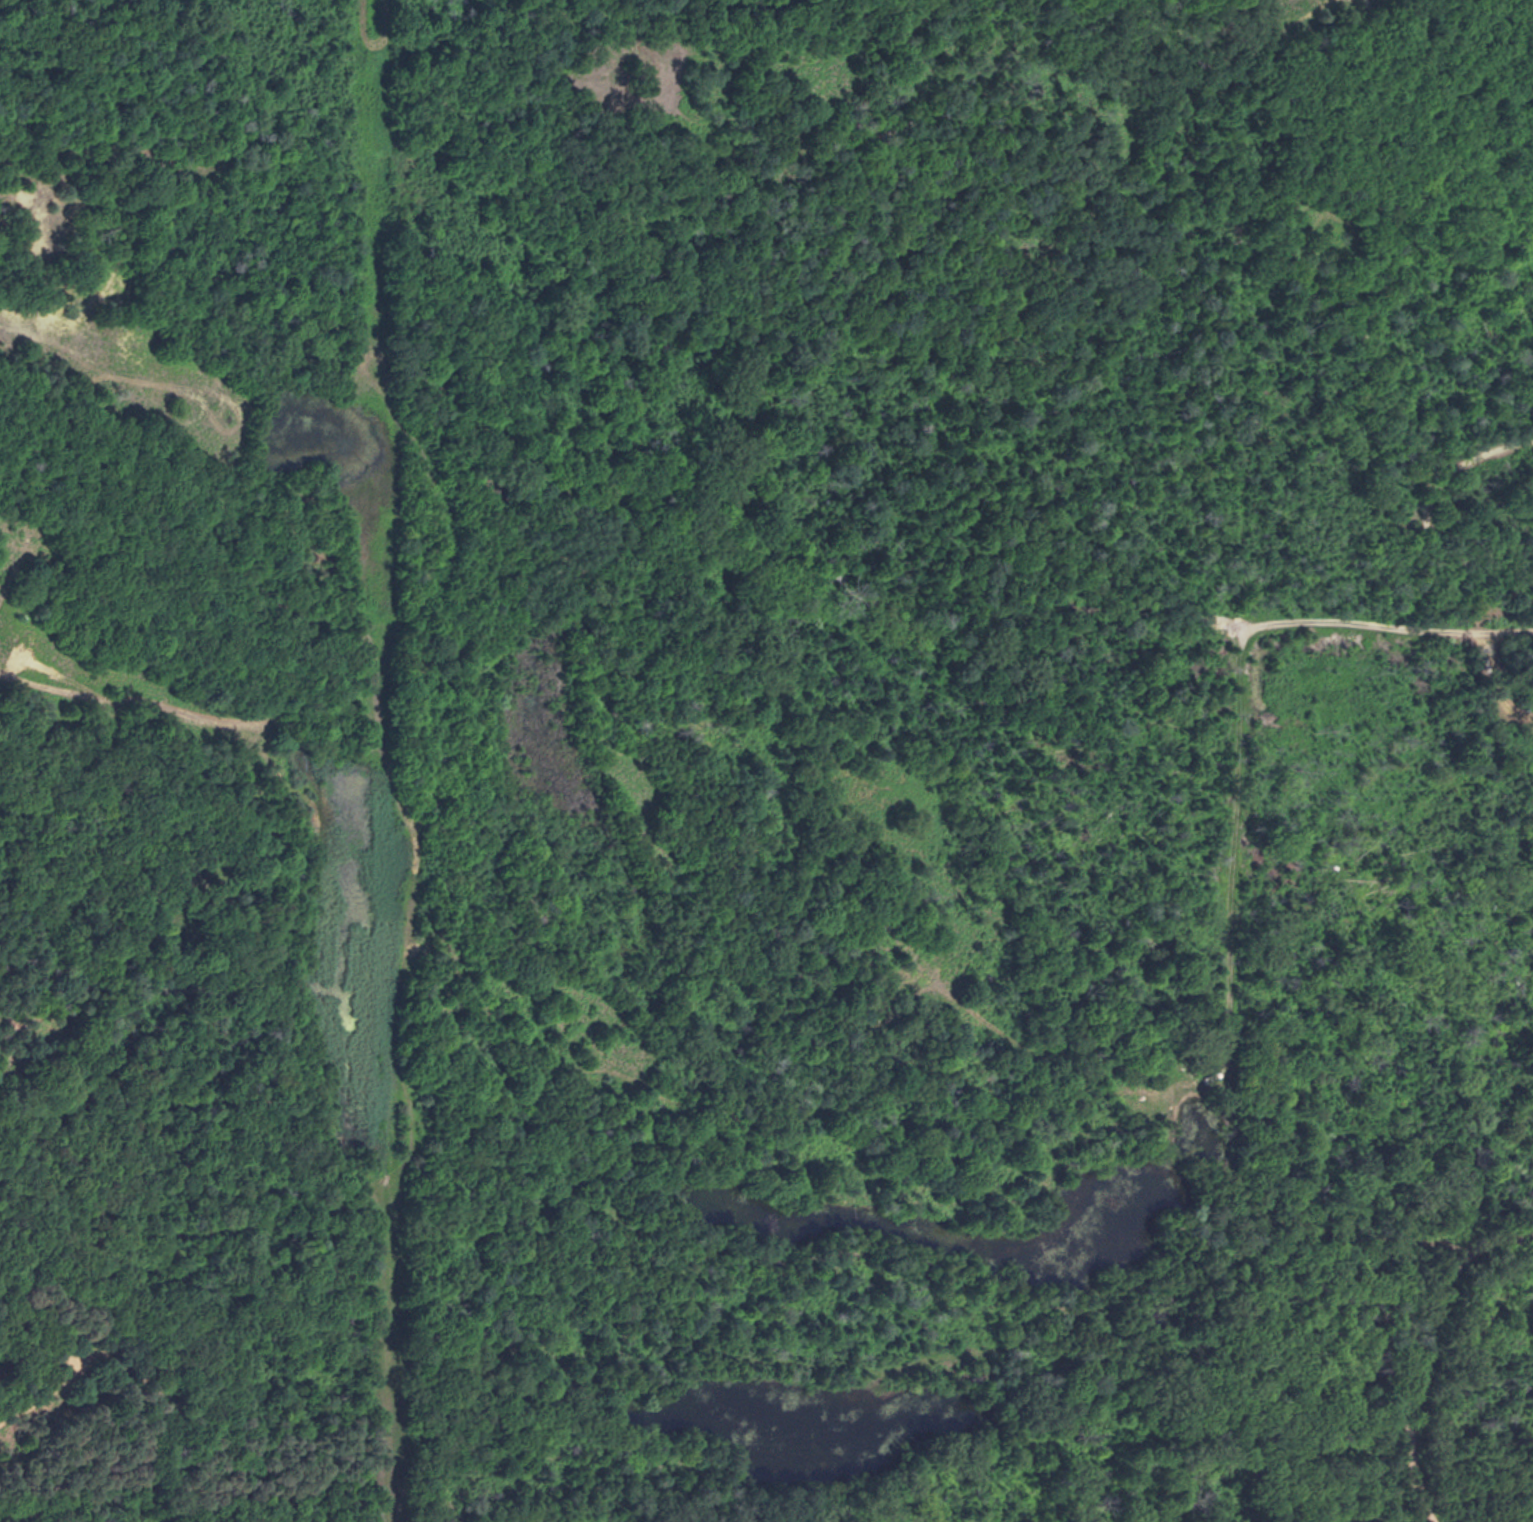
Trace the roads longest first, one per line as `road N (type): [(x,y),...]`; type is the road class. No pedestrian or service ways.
road 1 (track): [(1532,1244),(1267,1235),(1211,1243),(1193,1376),(1178,1393),(995,1381),(761,1393),(698,1379),(653,1360),(619,1309),(559,1167),(513,1090),(424,999),(387,943),(377,892),(386,841),(406,813),(439,794),(454,763),(462,682),(491,642),(643,508),(687,457),(719,399),(755,193),(776,137),(817,97),(926,75),(1214,45),(1307,0)]

